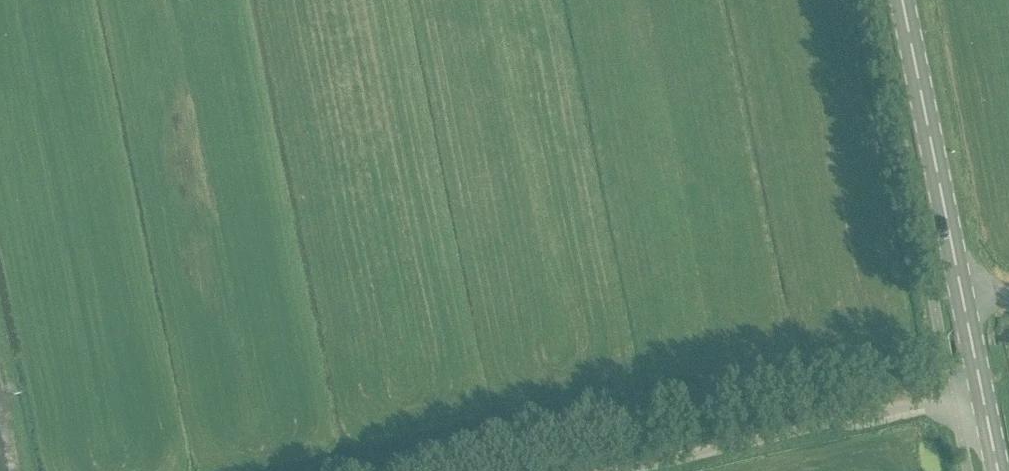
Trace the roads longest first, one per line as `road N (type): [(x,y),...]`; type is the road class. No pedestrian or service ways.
road 1 (primary): [(982,391),(901,0)]
road 2 (unclassified): [(616,470),(982,391)]

